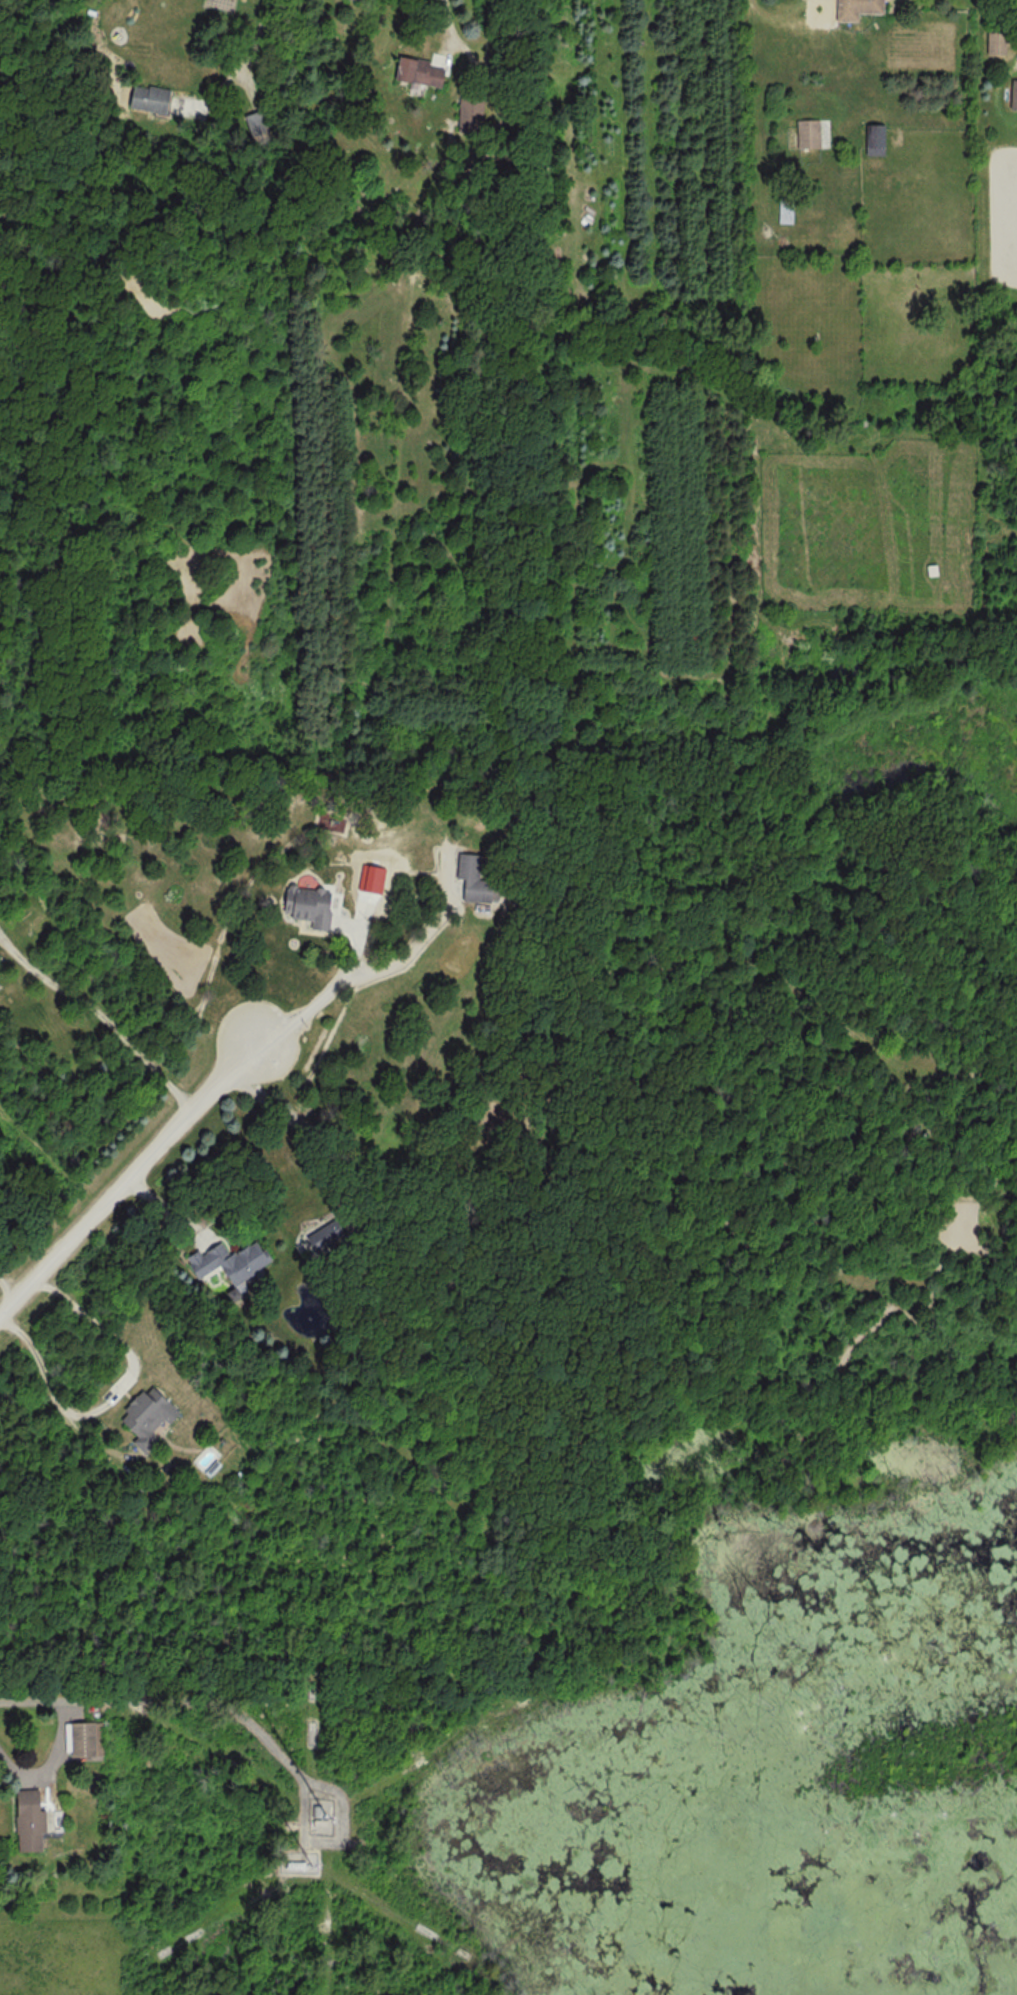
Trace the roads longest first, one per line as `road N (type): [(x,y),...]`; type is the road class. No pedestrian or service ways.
road 1 (residential): [(0,1314),(262,1036)]
road 2 (residential): [(311,1775),(224,1697),(0,1701)]

